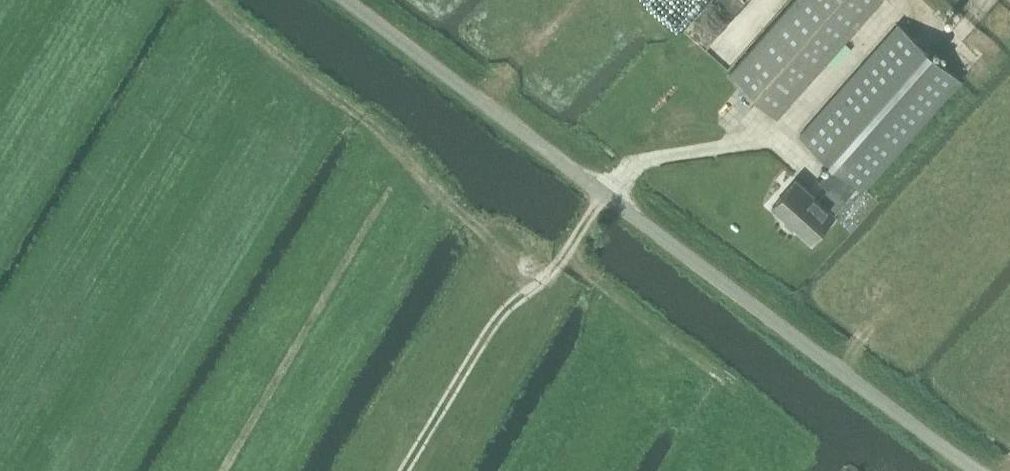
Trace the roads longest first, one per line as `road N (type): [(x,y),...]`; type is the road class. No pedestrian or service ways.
road 1 (unclassified): [(975,470),(344,0)]
road 2 (track): [(610,197),(558,264),(499,317),(408,470)]

